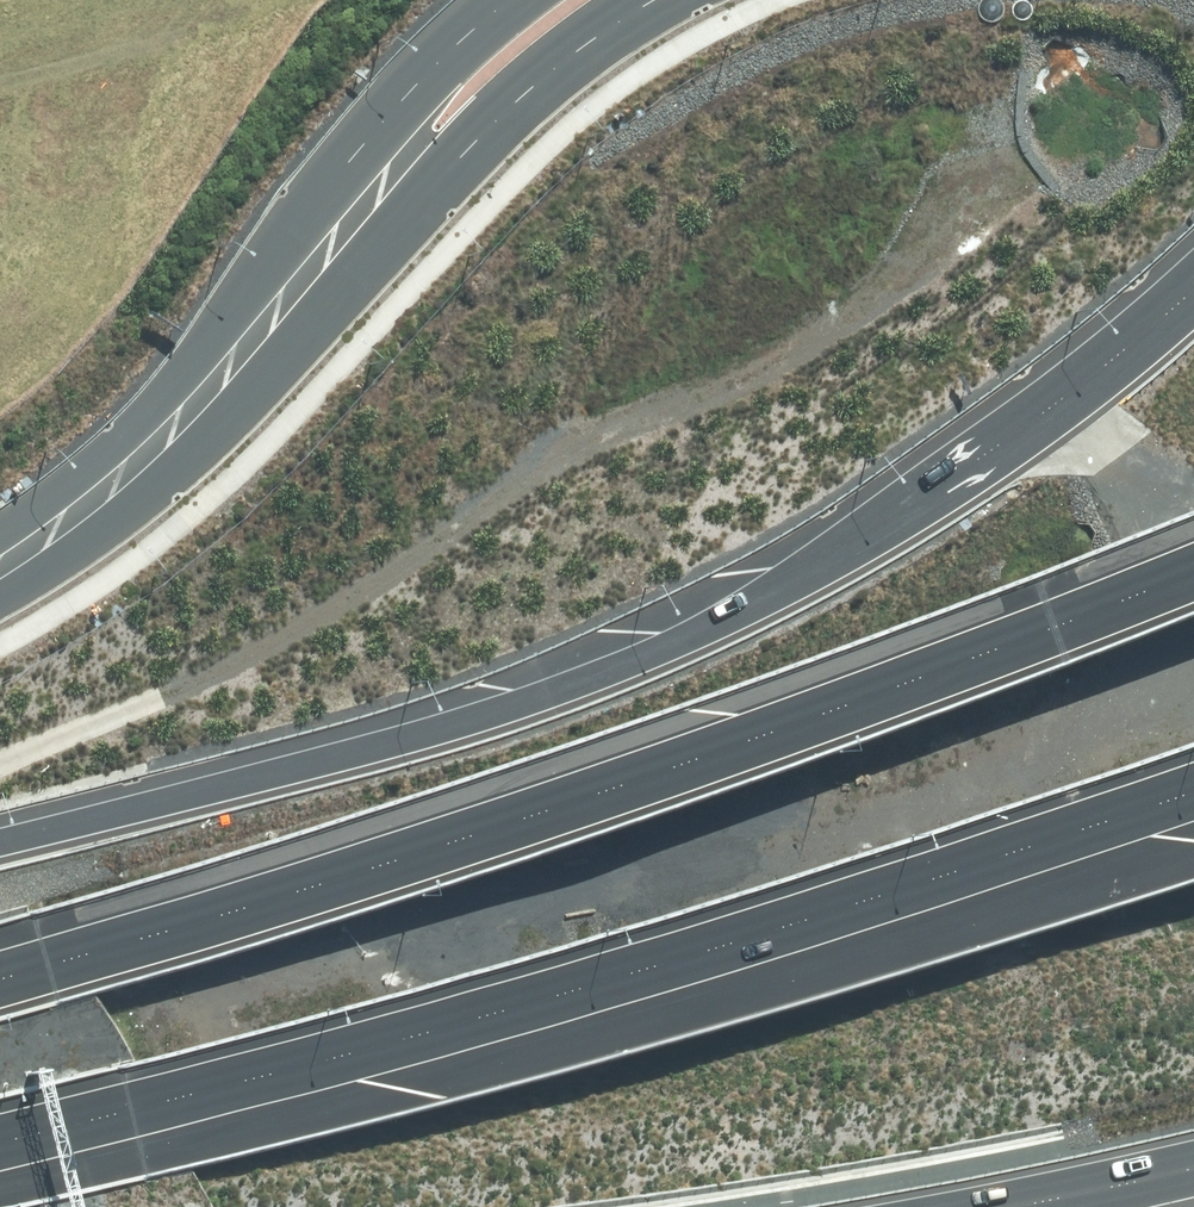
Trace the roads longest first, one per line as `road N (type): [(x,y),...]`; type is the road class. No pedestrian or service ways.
road 1 (motorway): [(0,841),(474,717),(693,635),(975,461),(1193,286)]
road 2 (motorway): [(0,980),(484,822),(1043,625),(1193,560)]
road 3 (motorway): [(1193,798),(595,990),(0,1143)]
road 4 (track): [(0,761),(248,657),(556,457),(825,339),(879,301),(993,178)]
road 5 (secondary): [(0,568),(121,479),(346,232)]
road 6 (secondary): [(652,0),(586,44),(465,151),(346,232)]
road 7 (secondary): [(346,232),(438,67),(510,0)]
road 8 (motorway): [(1193,1168),(1001,1206)]
road 9 (track): [(1059,401),(1193,507)]

